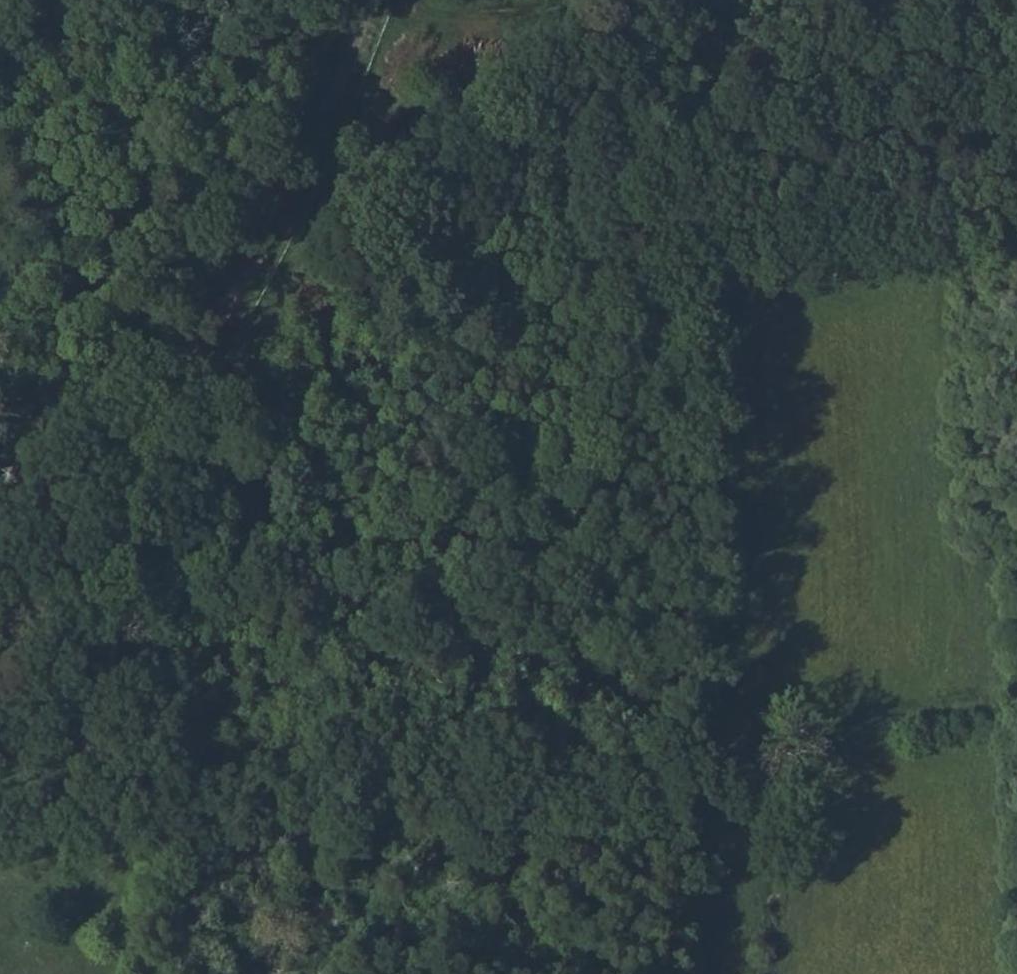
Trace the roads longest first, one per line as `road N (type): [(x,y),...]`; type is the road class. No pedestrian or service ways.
road 1 (unclassified): [(0,617),(74,531),(208,337),(307,152),(367,0)]

